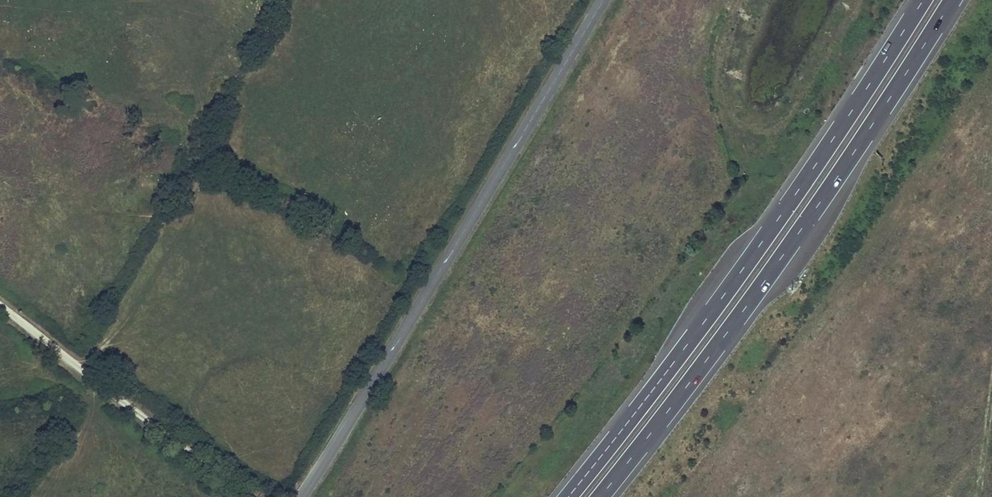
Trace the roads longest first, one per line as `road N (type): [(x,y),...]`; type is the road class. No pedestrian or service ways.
road 1 (trunk): [(921,0),(760,244),(567,496)]
road 2 (trunk): [(600,496),(810,213),(950,0)]
road 3 (tertiary): [(602,0),(301,496)]

